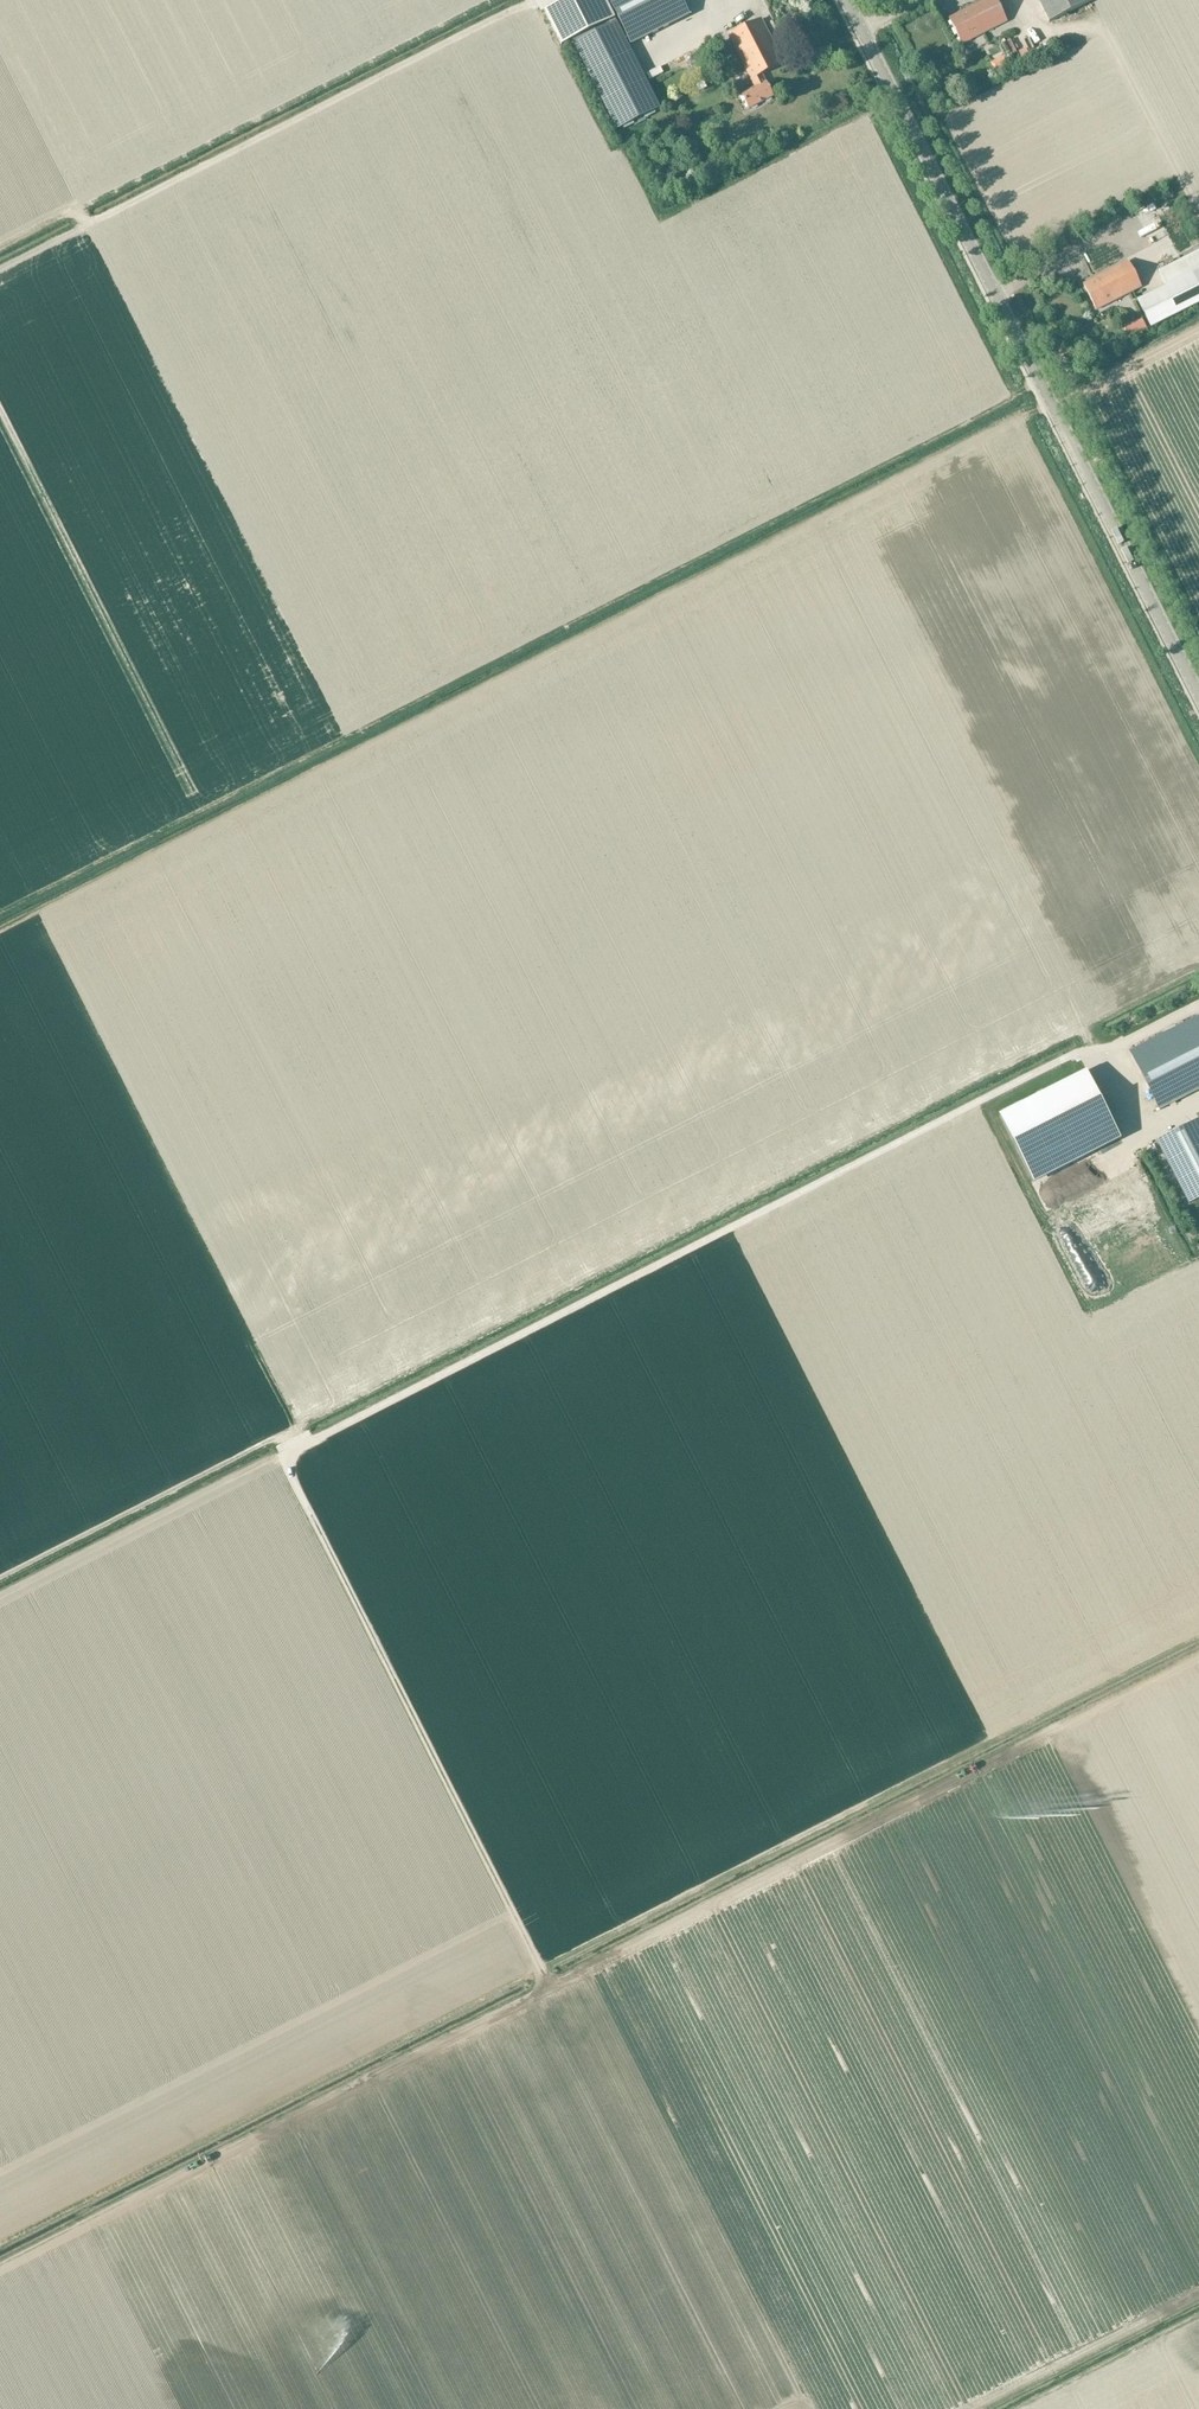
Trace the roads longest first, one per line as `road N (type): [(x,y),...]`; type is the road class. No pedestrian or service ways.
road 1 (unclassified): [(1198,697),(845,0)]

